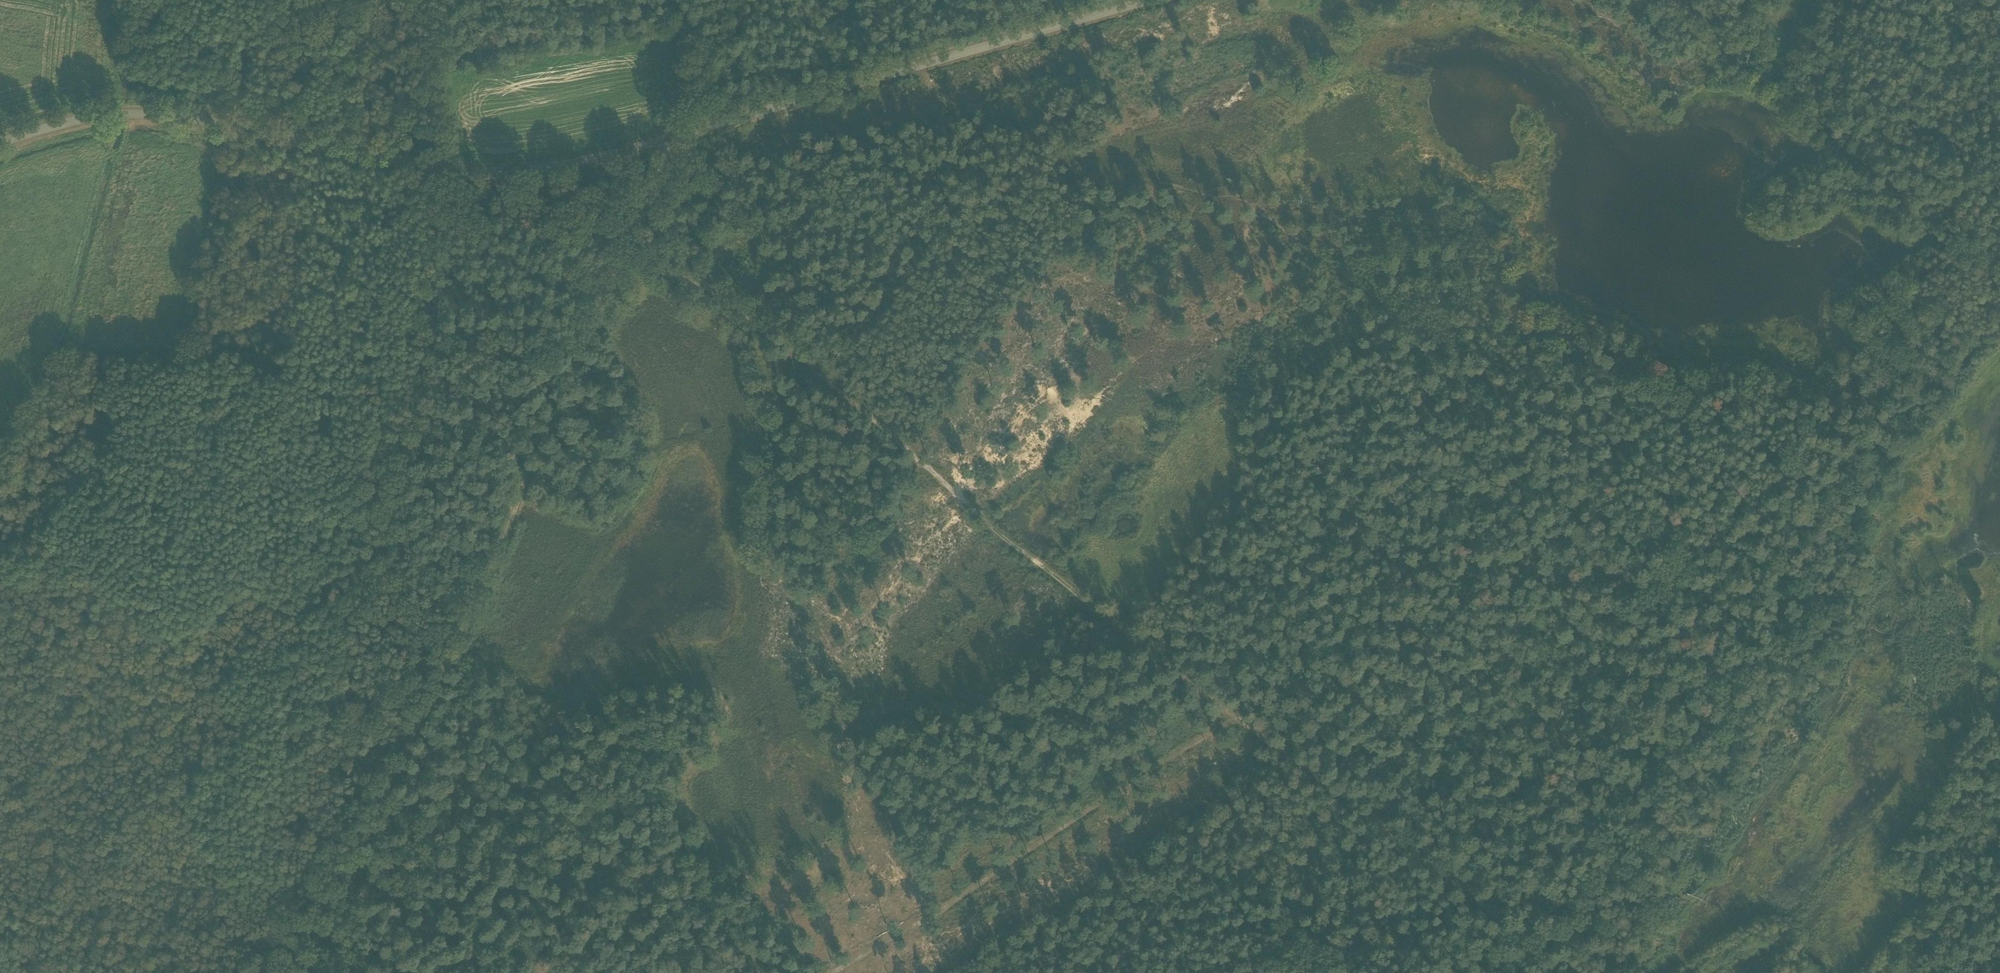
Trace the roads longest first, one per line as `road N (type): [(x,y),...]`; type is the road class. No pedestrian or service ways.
road 1 (tertiary): [(0,142),(96,116),(149,116),(449,169),(519,172),(572,165),(1146,0)]
road 2 (track): [(1274,746),(967,506),(769,338),(628,246)]
road 3 (track): [(628,246),(471,617),(304,972)]
road 4 (track): [(1233,716),(830,972)]
road 5 (track): [(1504,972),(1510,941),(1503,923),(1274,746)]
road 6 (track): [(628,246),(681,95)]

